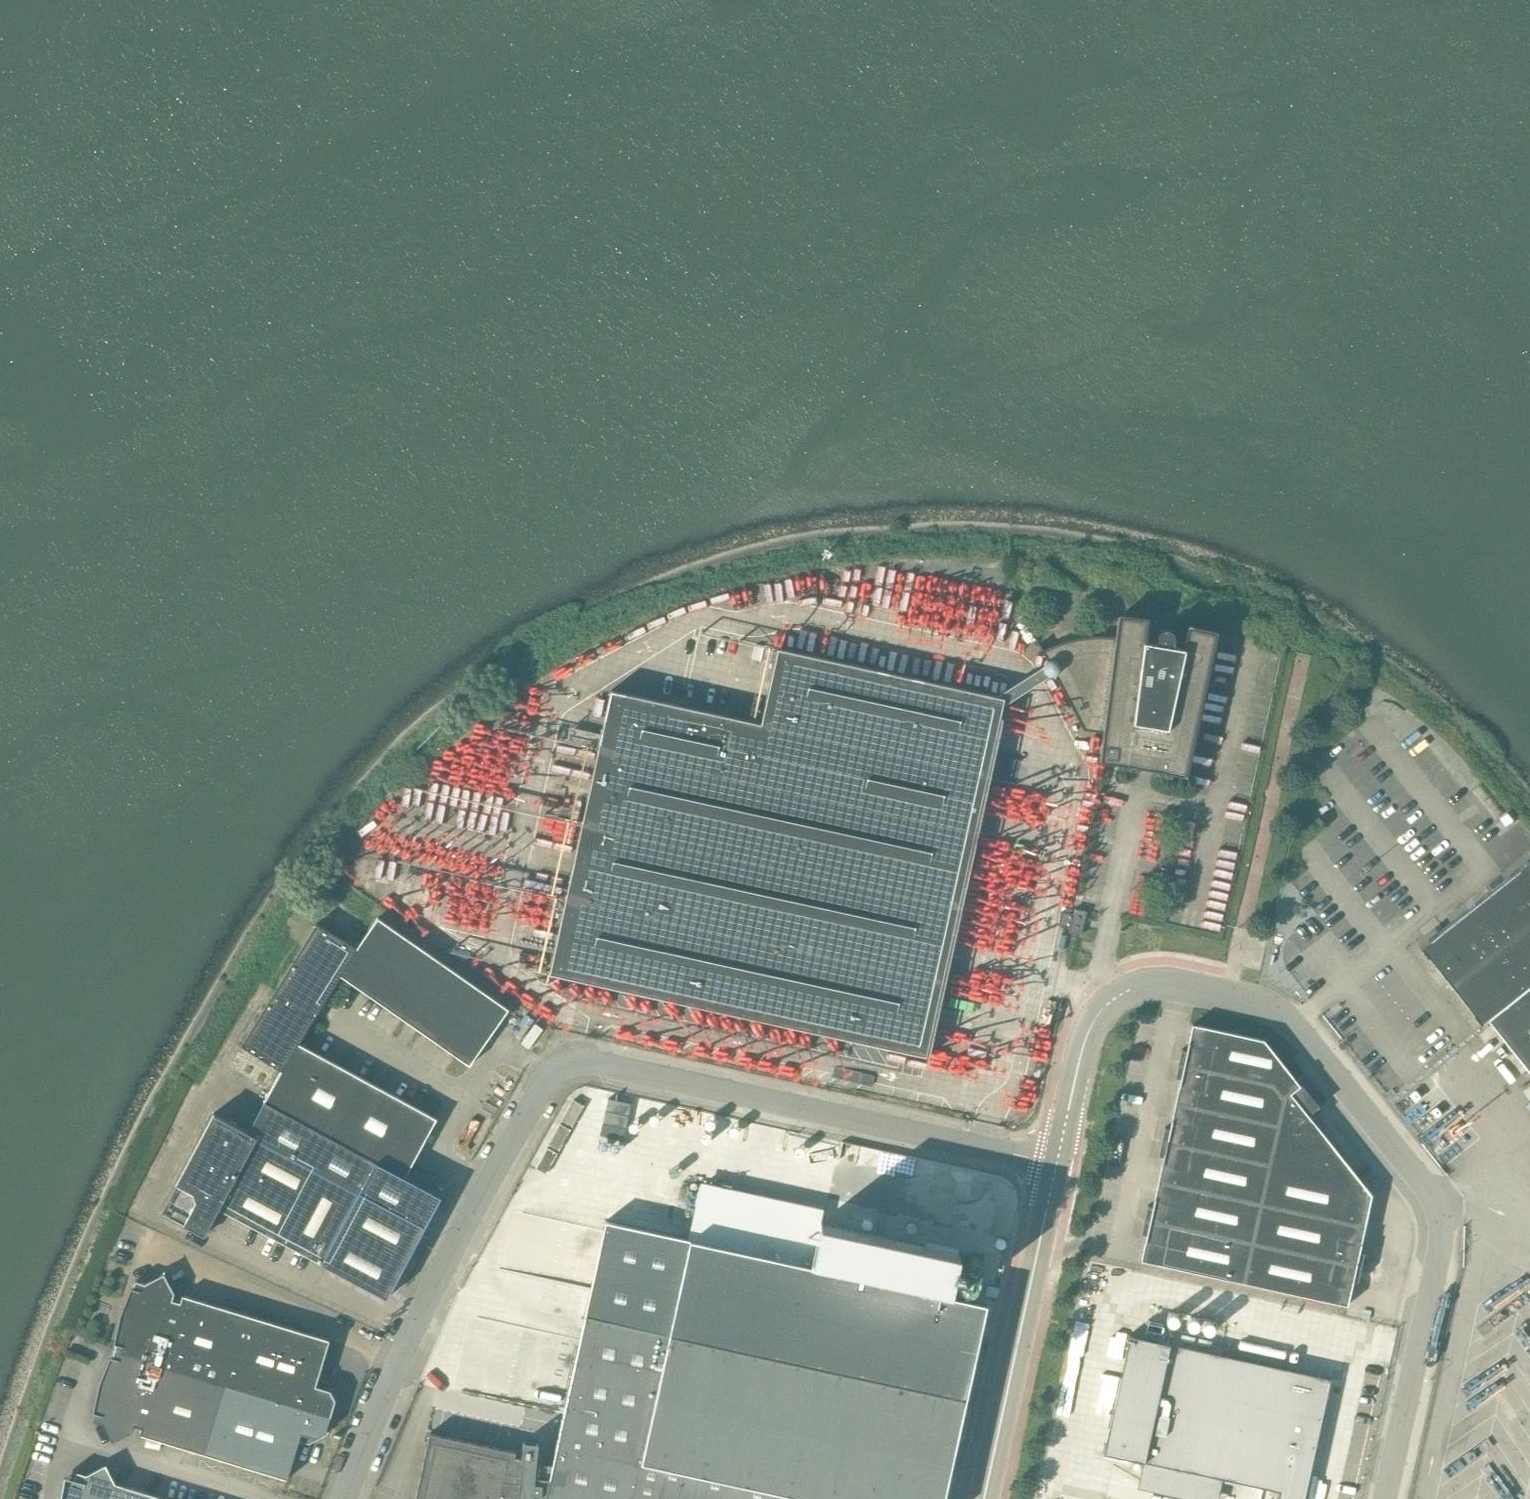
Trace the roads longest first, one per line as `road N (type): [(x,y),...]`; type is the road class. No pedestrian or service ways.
road 1 (unclassified): [(344,1498),(422,1309),(568,1052),(1057,1163)]
road 2 (unclassified): [(1057,1163),(1085,1046),(1108,1000),(1176,986),(1282,1010),(1296,1021),(1422,1188),(1437,1225),(1384,1498)]
road 3 (unclassified): [(984,1498),(1057,1163)]

